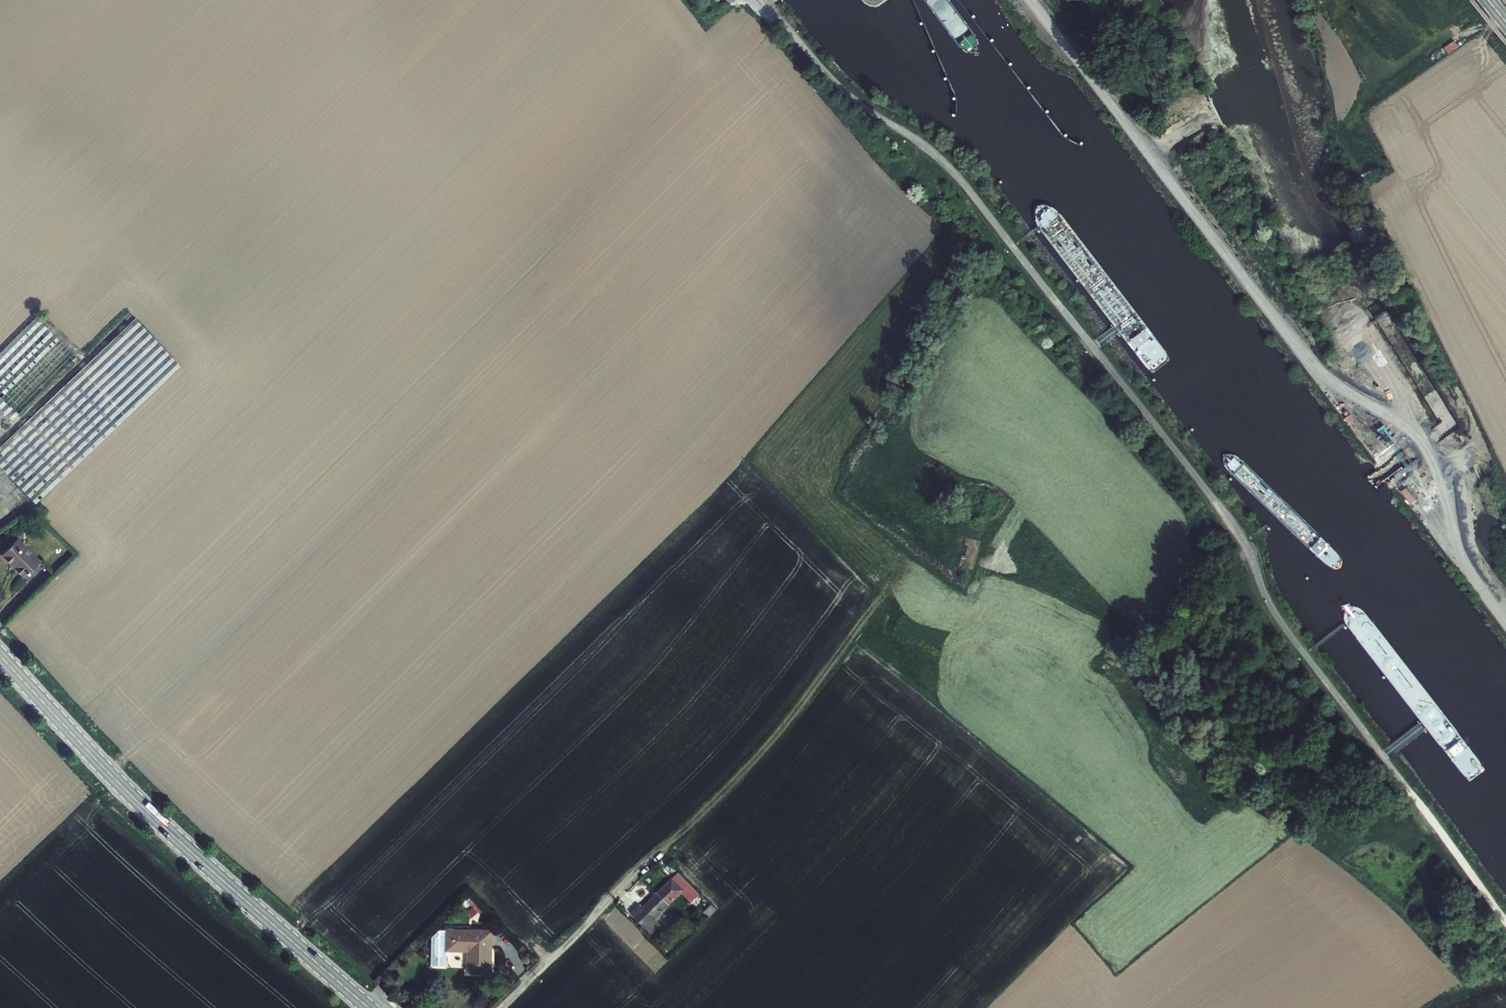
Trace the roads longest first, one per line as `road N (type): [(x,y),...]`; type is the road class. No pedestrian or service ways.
road 1 (track): [(504,1007),(762,751),(873,605)]
road 2 (secondary): [(369,1007),(153,817),(0,656)]

